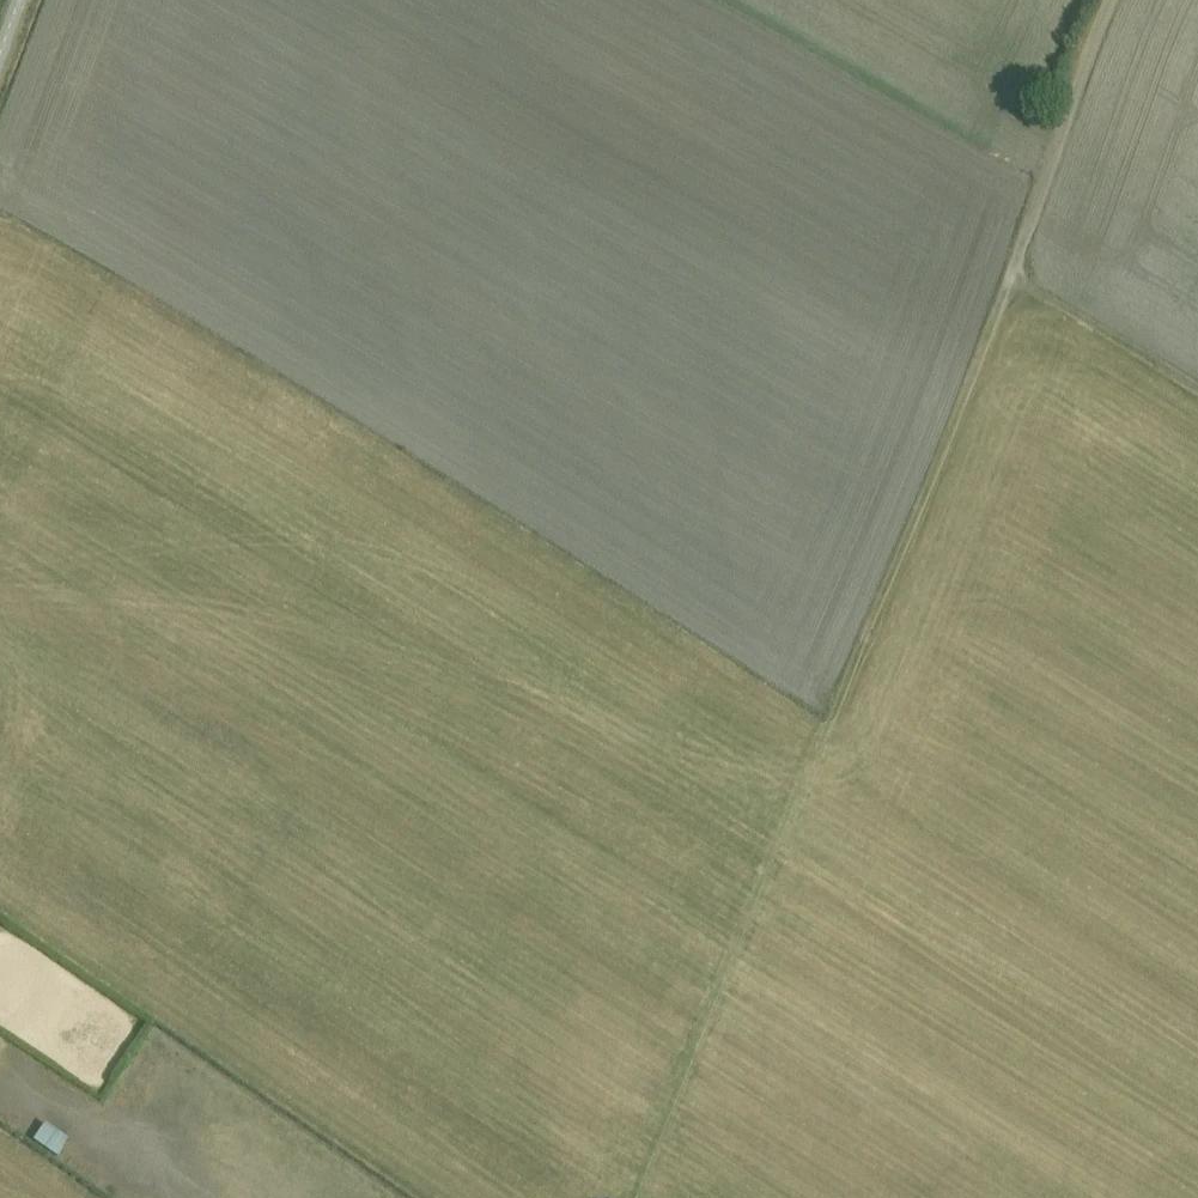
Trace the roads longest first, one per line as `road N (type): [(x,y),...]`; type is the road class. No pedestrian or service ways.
road 1 (track): [(648,1197),(703,1038),(1014,271)]
road 2 (track): [(1014,271),(1109,0)]
road 3 (track): [(1197,387),(1014,271)]

